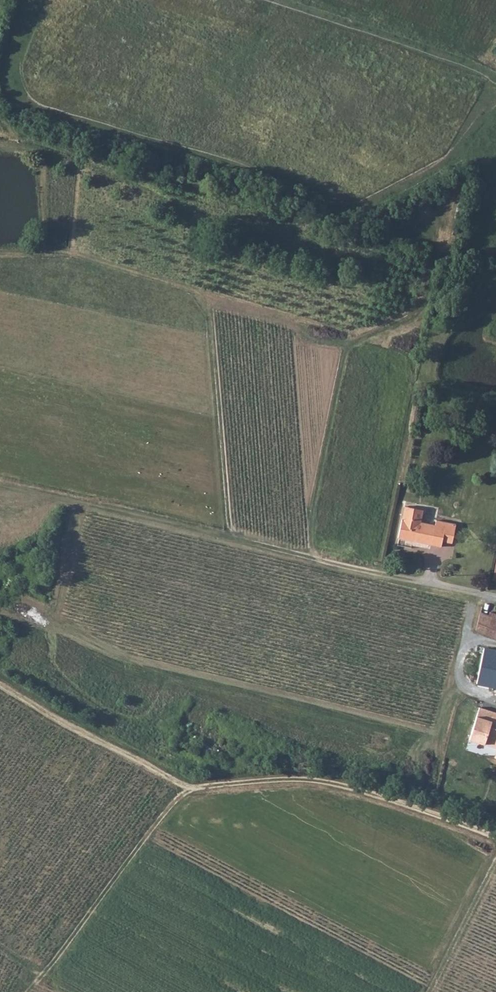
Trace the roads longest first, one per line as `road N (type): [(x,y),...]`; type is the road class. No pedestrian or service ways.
road 1 (track): [(495,839),(315,782),(194,790),(0,689)]
road 2 (track): [(310,559),(351,353),(424,300),(434,227)]
road 3 (track): [(0,948),(42,976),(172,803)]
road 4 (track): [(0,488),(225,539)]
road 5 (track): [(427,585),(225,539)]
road 6 (track): [(474,596),(427,769)]
road 7 (track): [(430,991),(495,856)]

